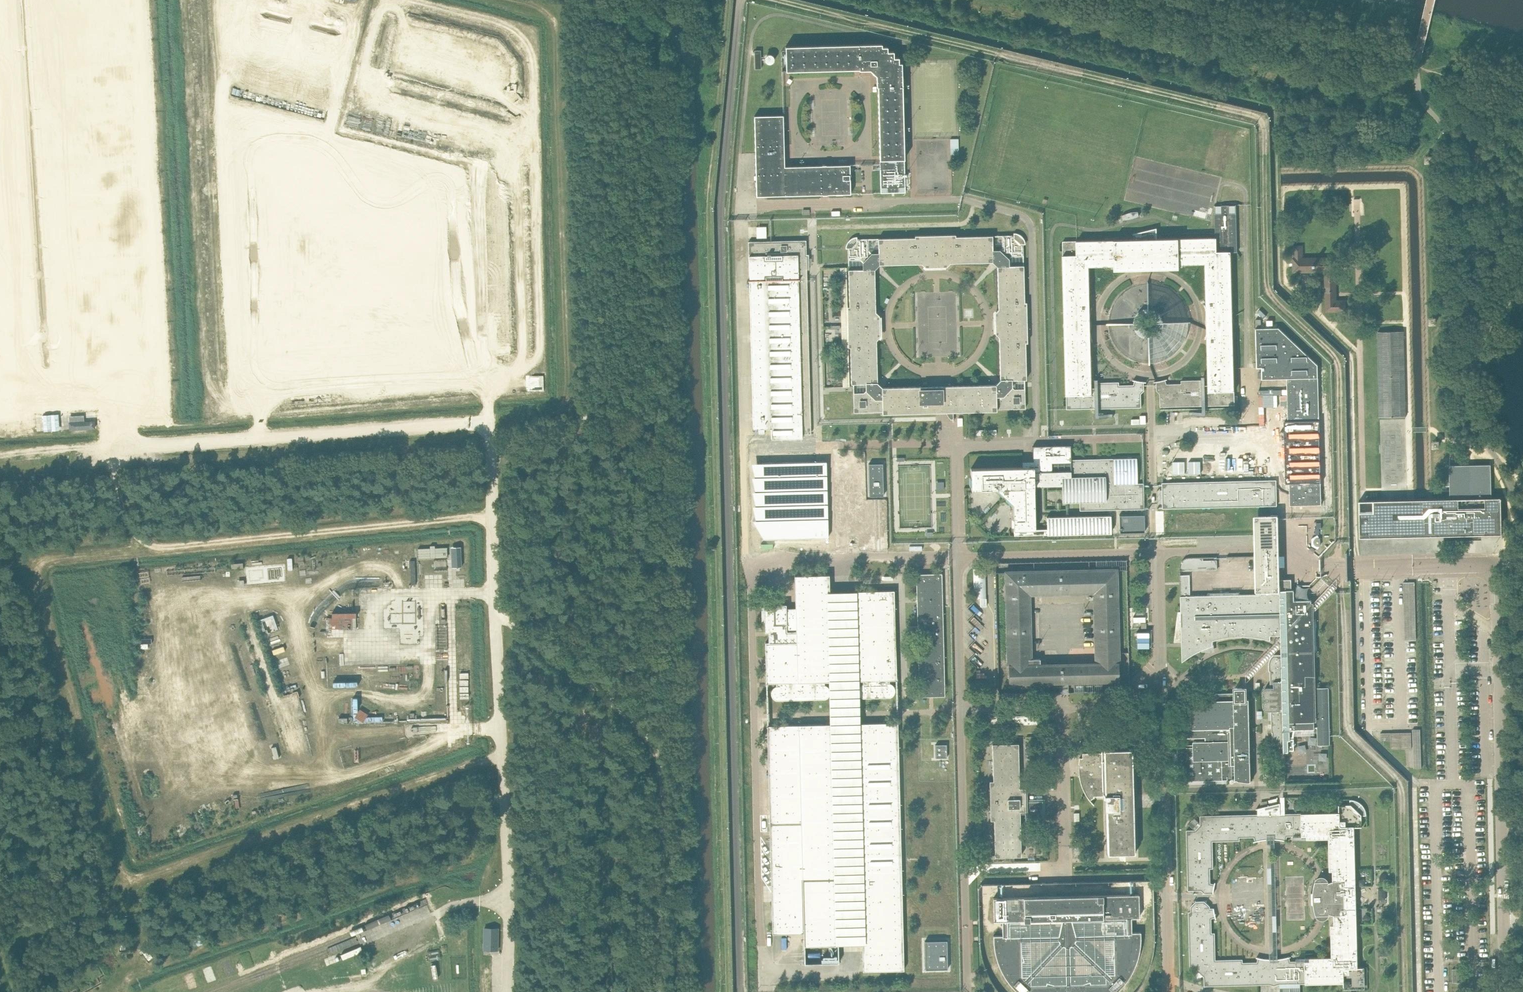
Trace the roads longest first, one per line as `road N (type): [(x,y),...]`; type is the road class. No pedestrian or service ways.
road 1 (track): [(486,517),(53,557),(36,569),(34,584),(134,913),(125,991)]
road 2 (track): [(494,591),(413,592),(365,570),(294,602),(266,597),(192,614),(176,637),(166,693),(172,752),(188,783),(226,789),(317,758),(338,771),(365,771),(453,737),(499,729)]
road 3 (unclassified): [(1505,991),(1494,578),(1480,565),(1348,566)]
road 4 (track): [(657,991),(658,759),(651,739),(495,614)]
road 5 (track): [(505,899),(446,908),(369,983),(325,986),(301,975),(255,991)]
road 6 (track): [(317,758),(294,602)]

